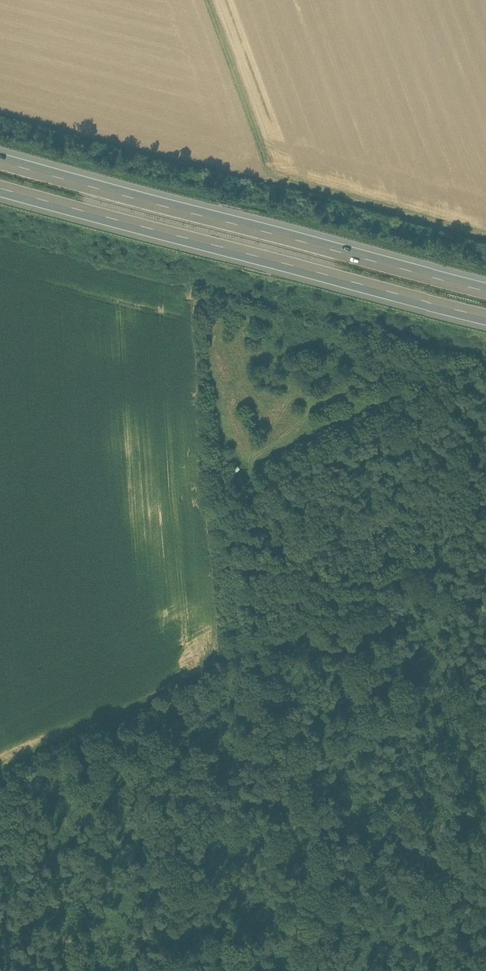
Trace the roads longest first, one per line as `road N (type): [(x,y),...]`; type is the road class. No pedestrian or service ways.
road 1 (track): [(0,771),(222,661),(195,290)]
road 2 (motorway): [(0,184),(485,319)]
road 3 (motorway): [(485,289),(0,157)]

